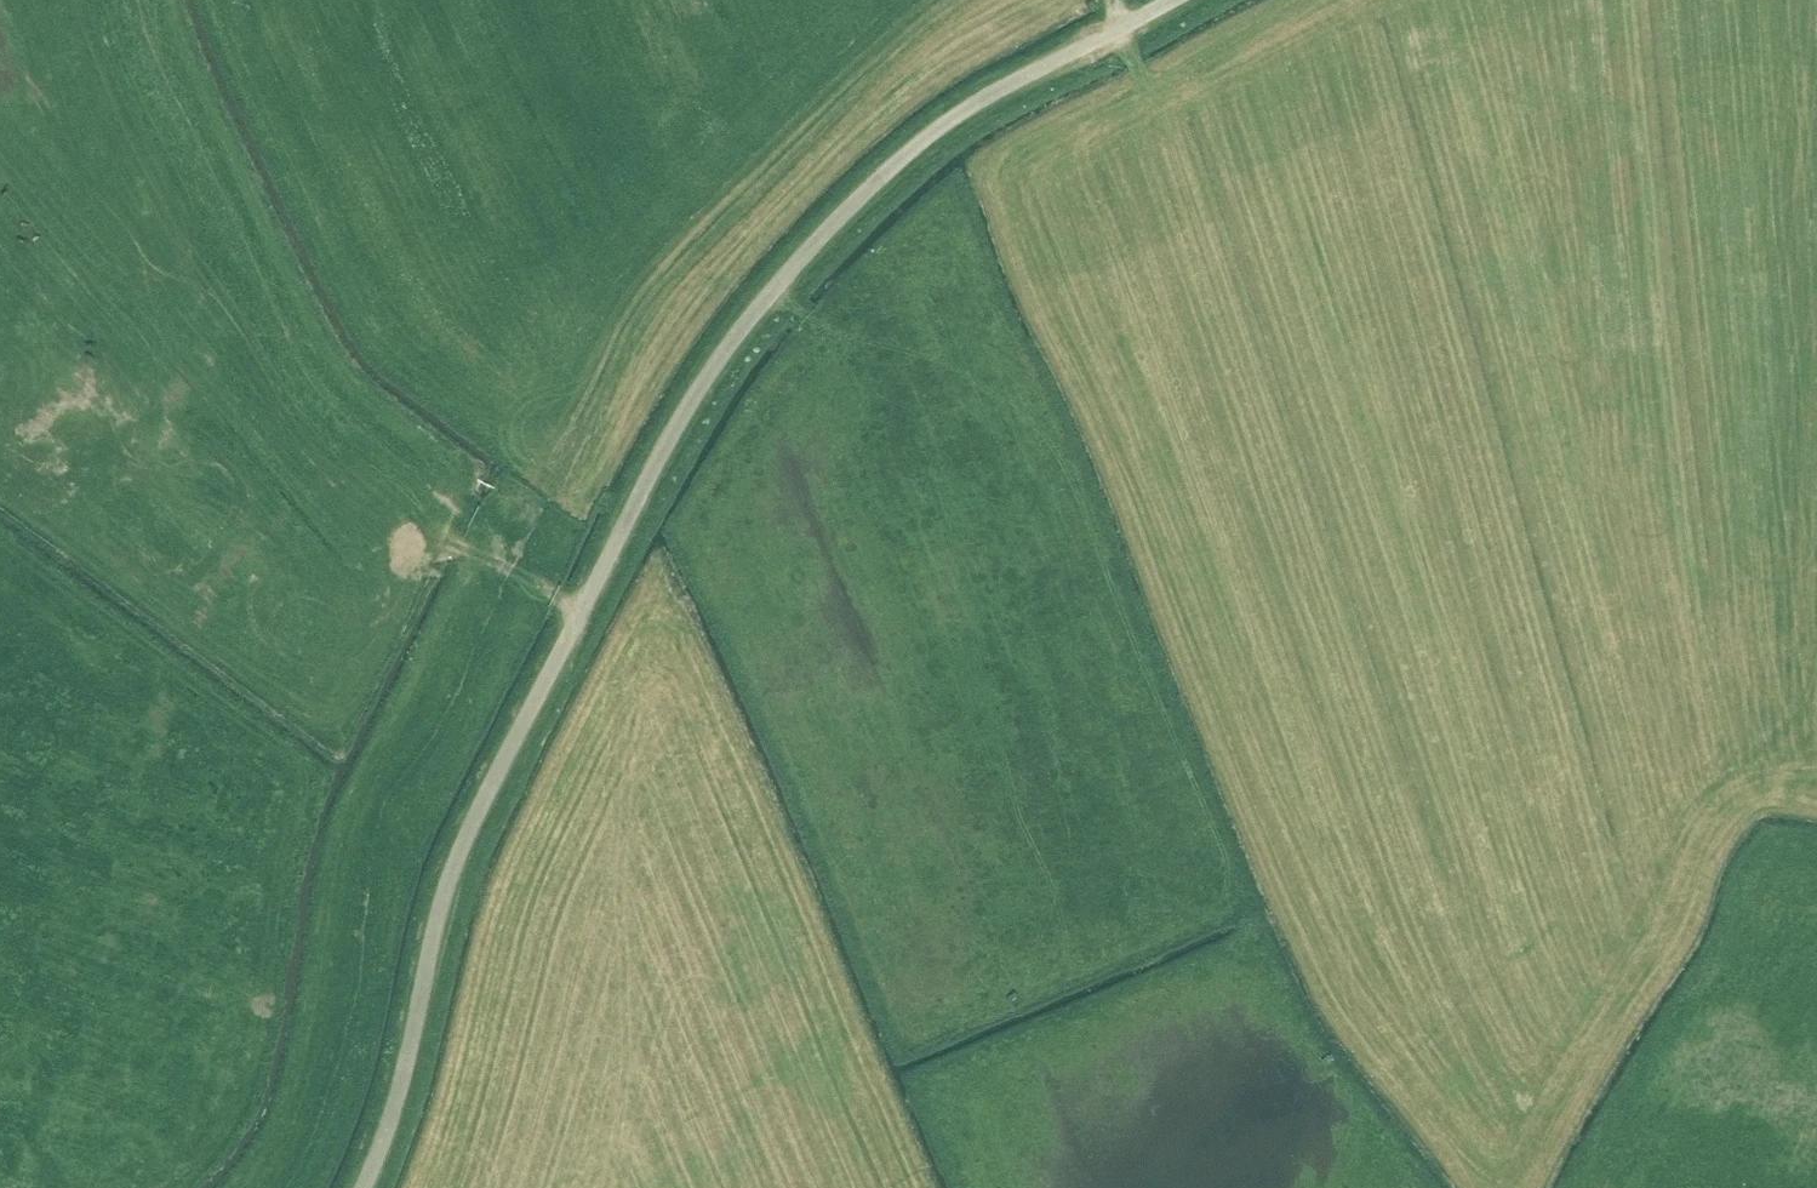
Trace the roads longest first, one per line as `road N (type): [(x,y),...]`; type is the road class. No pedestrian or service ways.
road 1 (unclassified): [(357,1187),(388,1118),(435,923),(480,811),(679,429),(755,319),(826,235),(902,167),(1088,49),(1192,0)]

